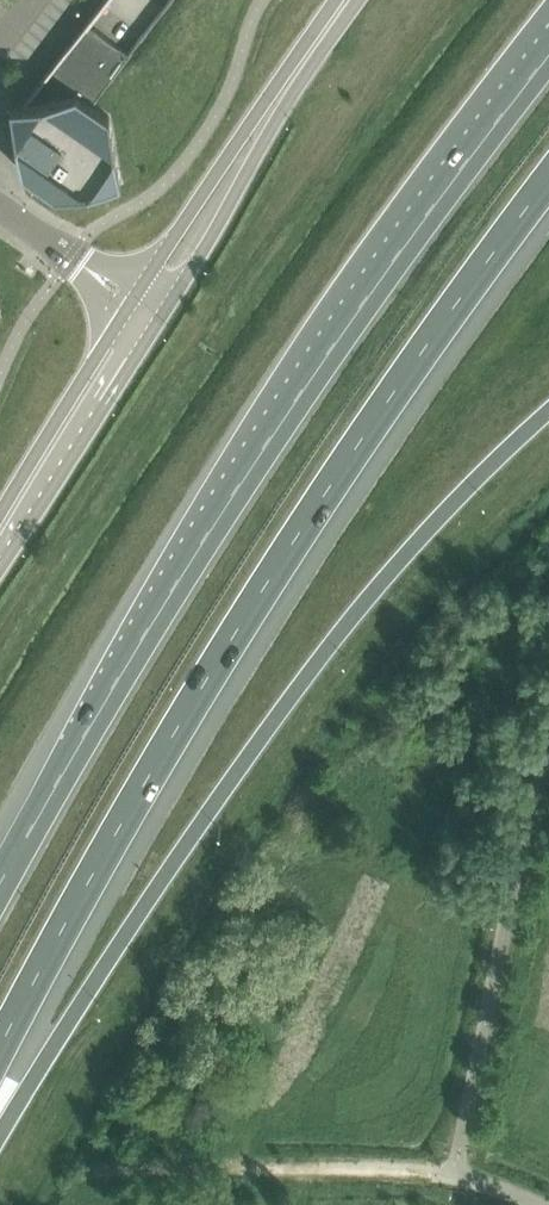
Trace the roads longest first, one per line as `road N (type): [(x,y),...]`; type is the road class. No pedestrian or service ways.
road 1 (motorway): [(0,1045),(251,607),(548,181)]
road 2 (motorway): [(548,56),(290,409),(185,567),(0,883)]
road 3 (motorway): [(0,1131),(213,805),(376,588),(548,410)]
road 4 (unclassified): [(541,1204),(519,1193),(403,1171),(84,1169)]
road 5 (secondary): [(0,549),(140,319)]
road 6 (secondary): [(153,298),(205,246),(254,158),(273,102)]
road 7 (secondary): [(273,102),(177,229),(153,298)]
road 8 (secondary): [(273,102),(346,0)]

